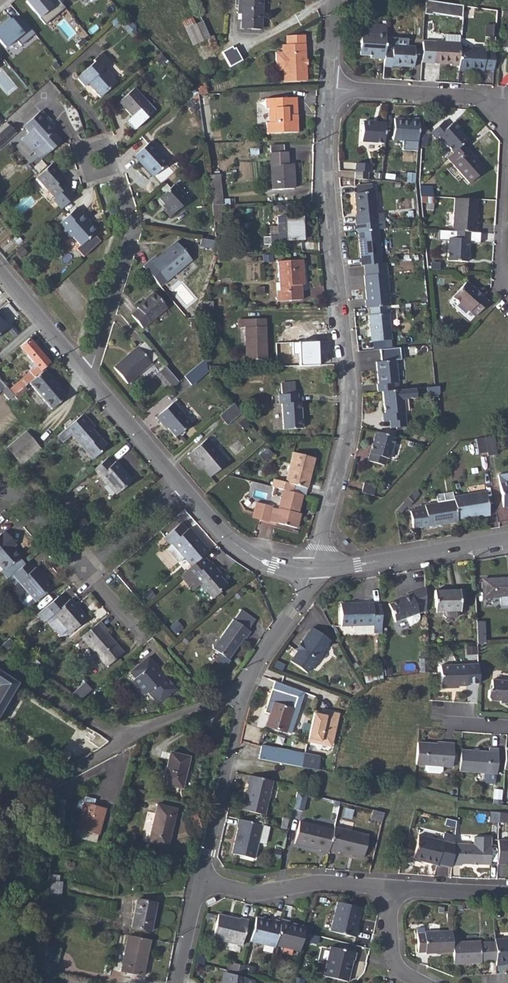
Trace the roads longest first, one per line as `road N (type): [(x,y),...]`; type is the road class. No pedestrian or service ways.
road 1 (residential): [(330,89),(329,228),(351,397),(312,569)]
road 2 (residential): [(507,286),(497,276),(506,115),(473,97),(330,89)]
road 3 (residential): [(85,373),(132,227),(116,171)]
road 4 (residential): [(312,569),(507,541)]
road 5 (residential): [(246,694),(200,882)]
road 6 (residential): [(200,882),(254,893),(317,882),(389,888)]
road 7 (residential): [(180,487),(251,554),(312,569)]
road 8 (residential): [(85,373),(180,487)]
road 9 (residential): [(126,738),(0,813)]
road 10 (residential): [(126,738),(0,665)]
road 11 (residential): [(312,569),(246,694)]
road 12 (residential): [(0,273),(85,373)]
road 13 (residential): [(246,694),(126,738)]
road 14 (residential): [(87,572),(180,487)]

